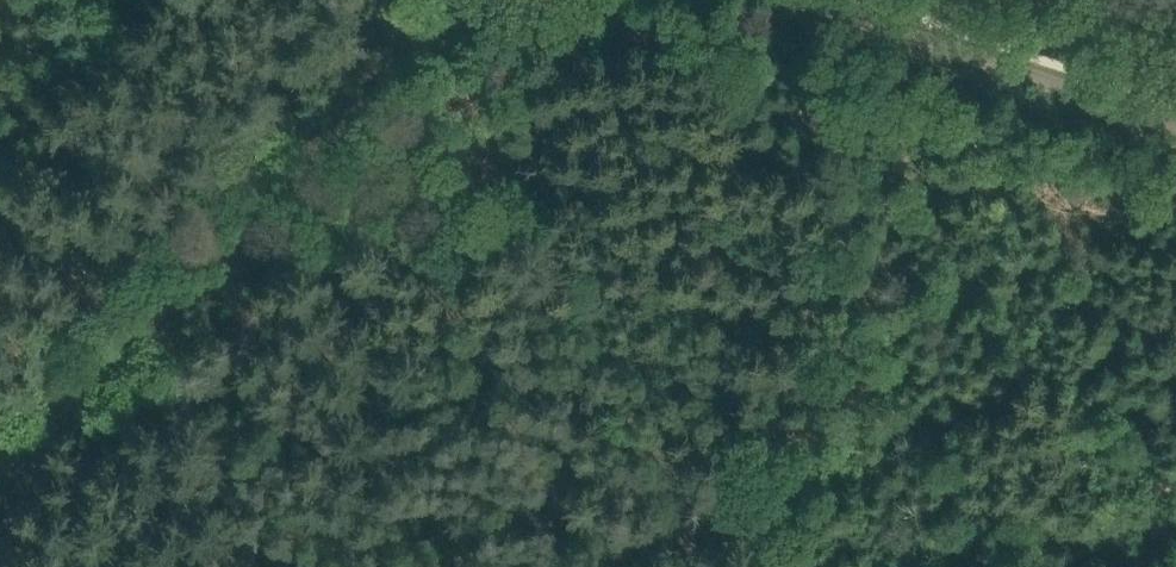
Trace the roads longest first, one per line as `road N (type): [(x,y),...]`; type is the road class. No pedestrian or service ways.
road 1 (track): [(410,0),(0,442)]
road 2 (track): [(816,0),(1175,120)]

